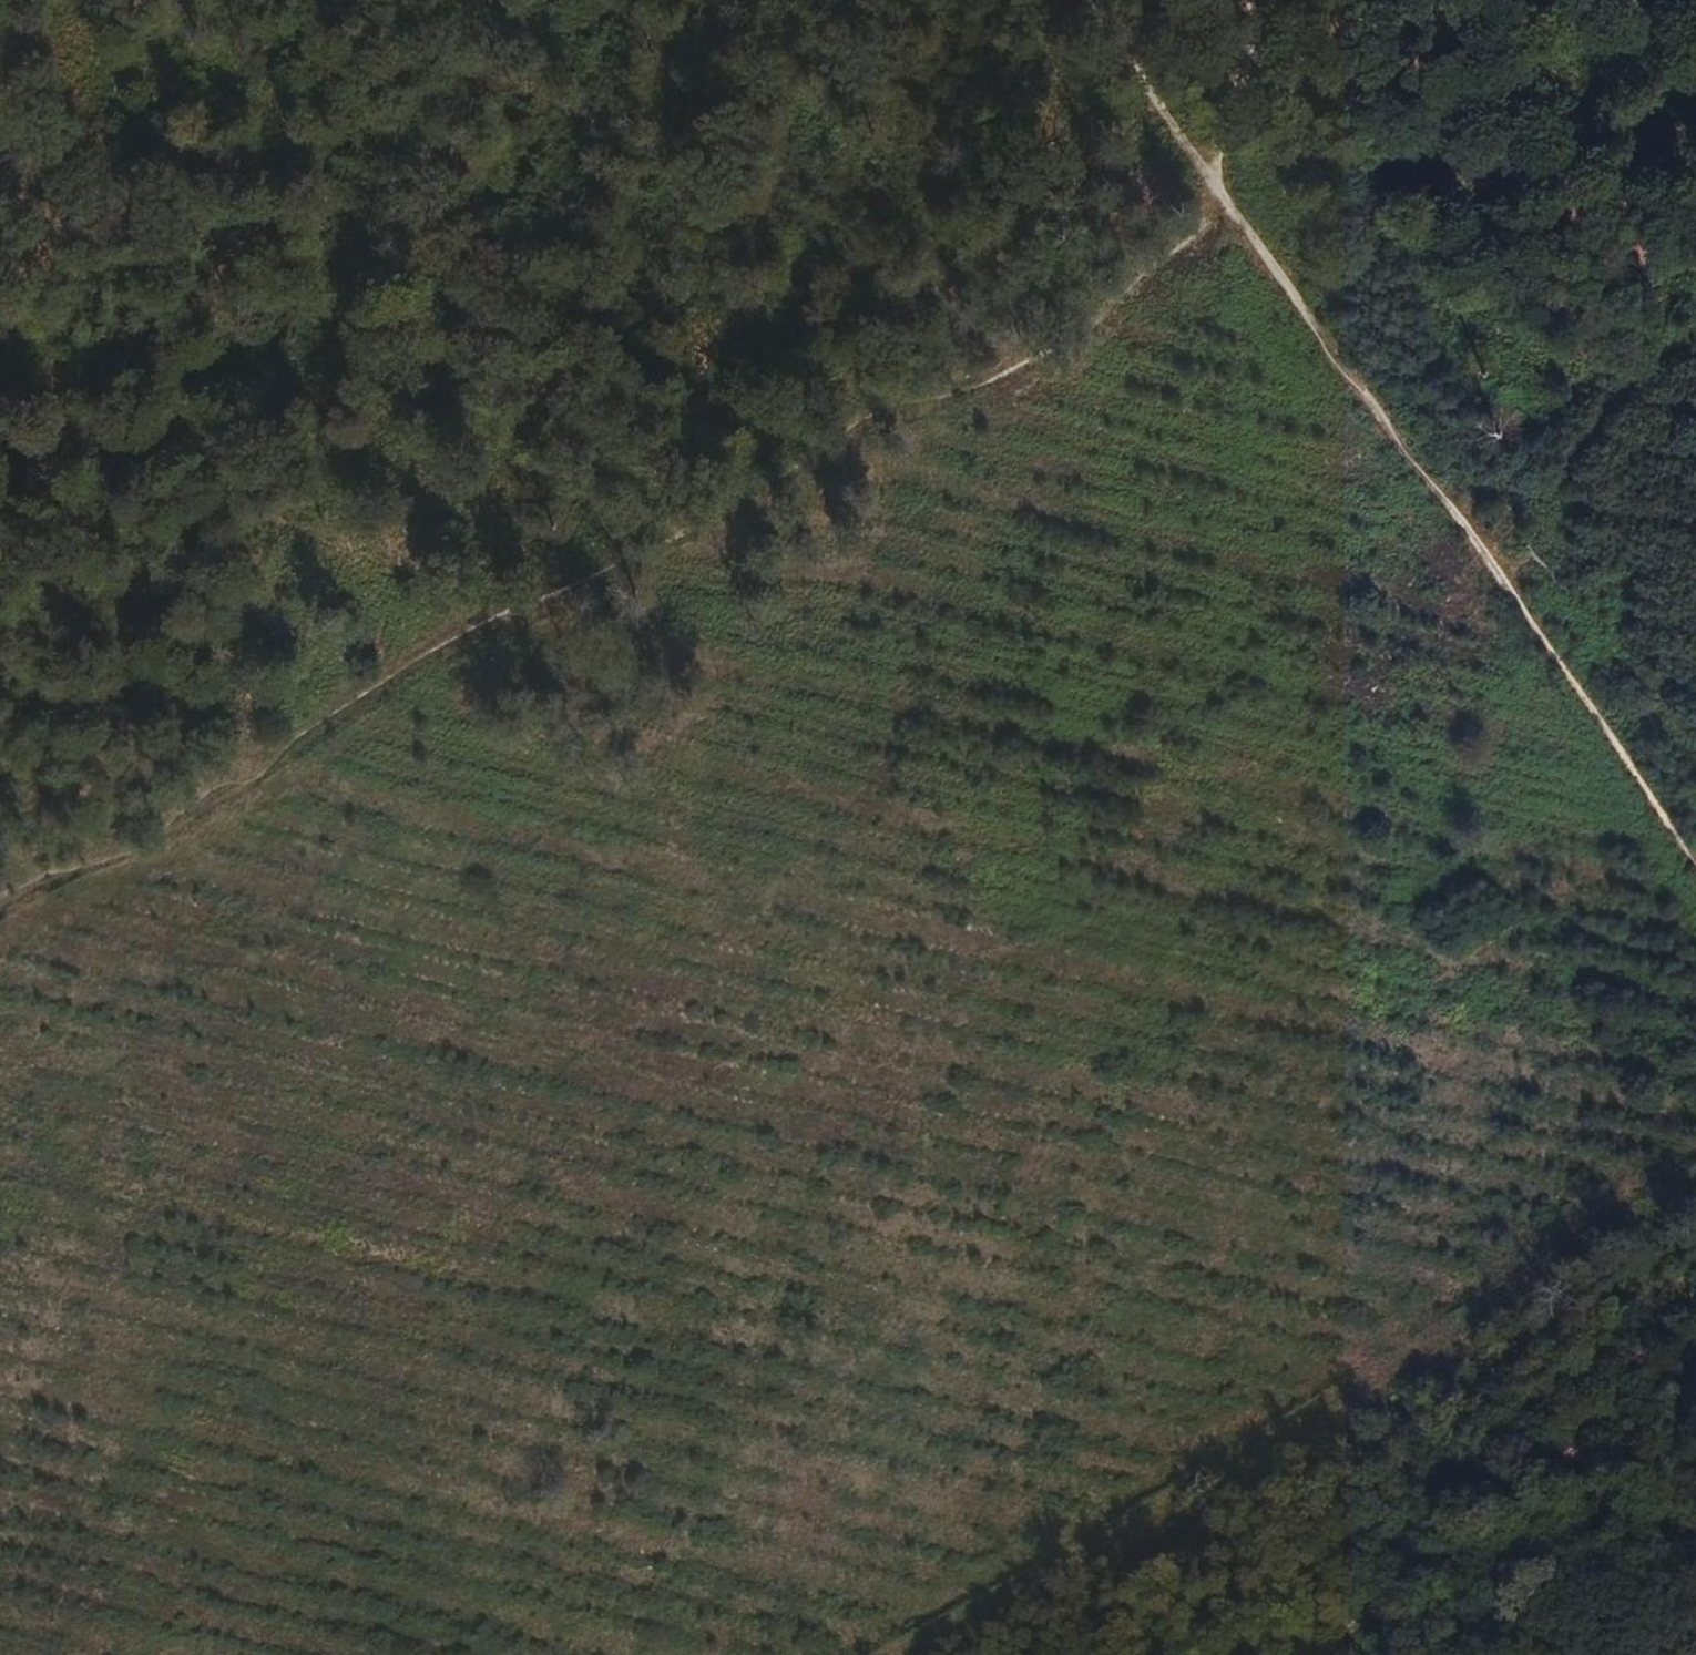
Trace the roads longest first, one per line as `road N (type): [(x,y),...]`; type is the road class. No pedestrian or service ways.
road 1 (track): [(1695,870),(1079,0)]
road 2 (track): [(1273,1654),(1695,1347)]

